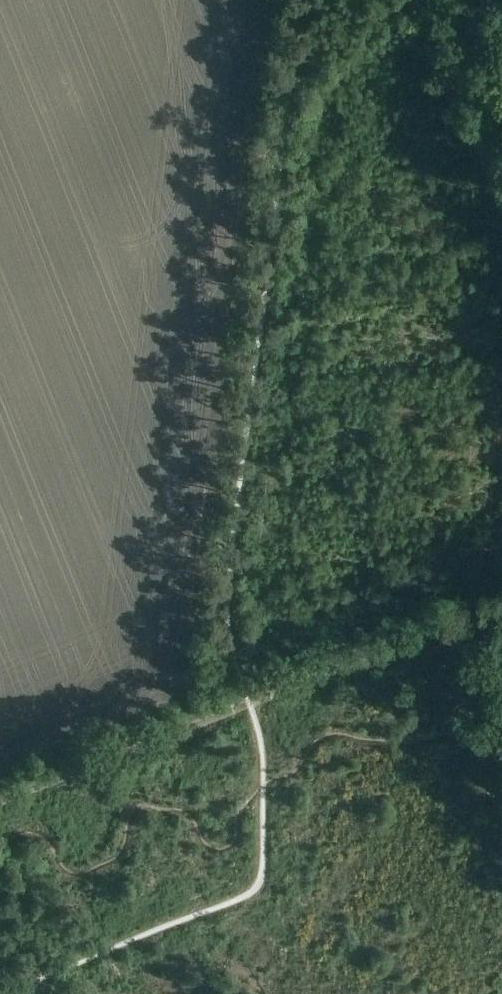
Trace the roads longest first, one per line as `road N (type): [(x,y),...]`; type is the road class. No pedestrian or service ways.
road 1 (track): [(501,604),(0,799)]
road 2 (track): [(501,189),(427,0)]

